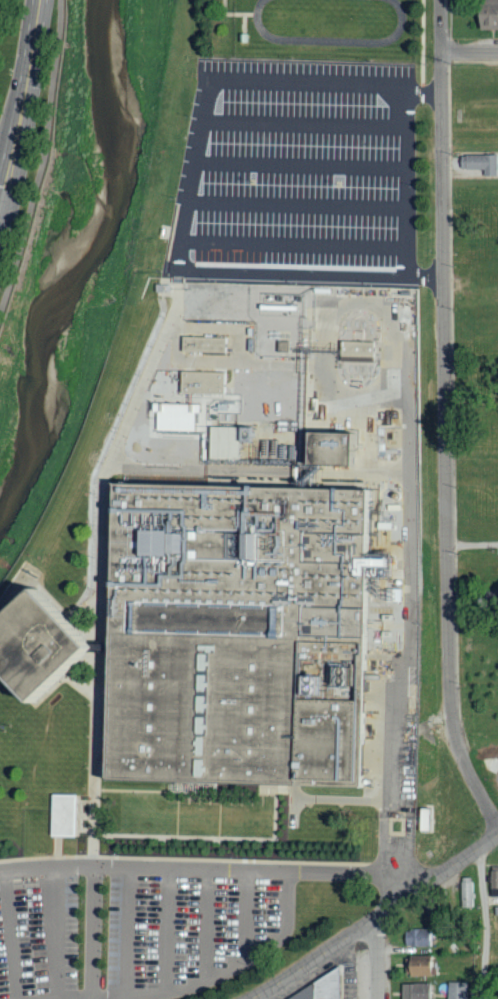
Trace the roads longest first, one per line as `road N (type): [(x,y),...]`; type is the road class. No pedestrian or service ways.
road 1 (residential): [(497,828),(464,764),(449,691),(440,0)]
road 2 (tertiary): [(255,998),(497,836)]
road 3 (primary): [(0,209),(41,0)]

